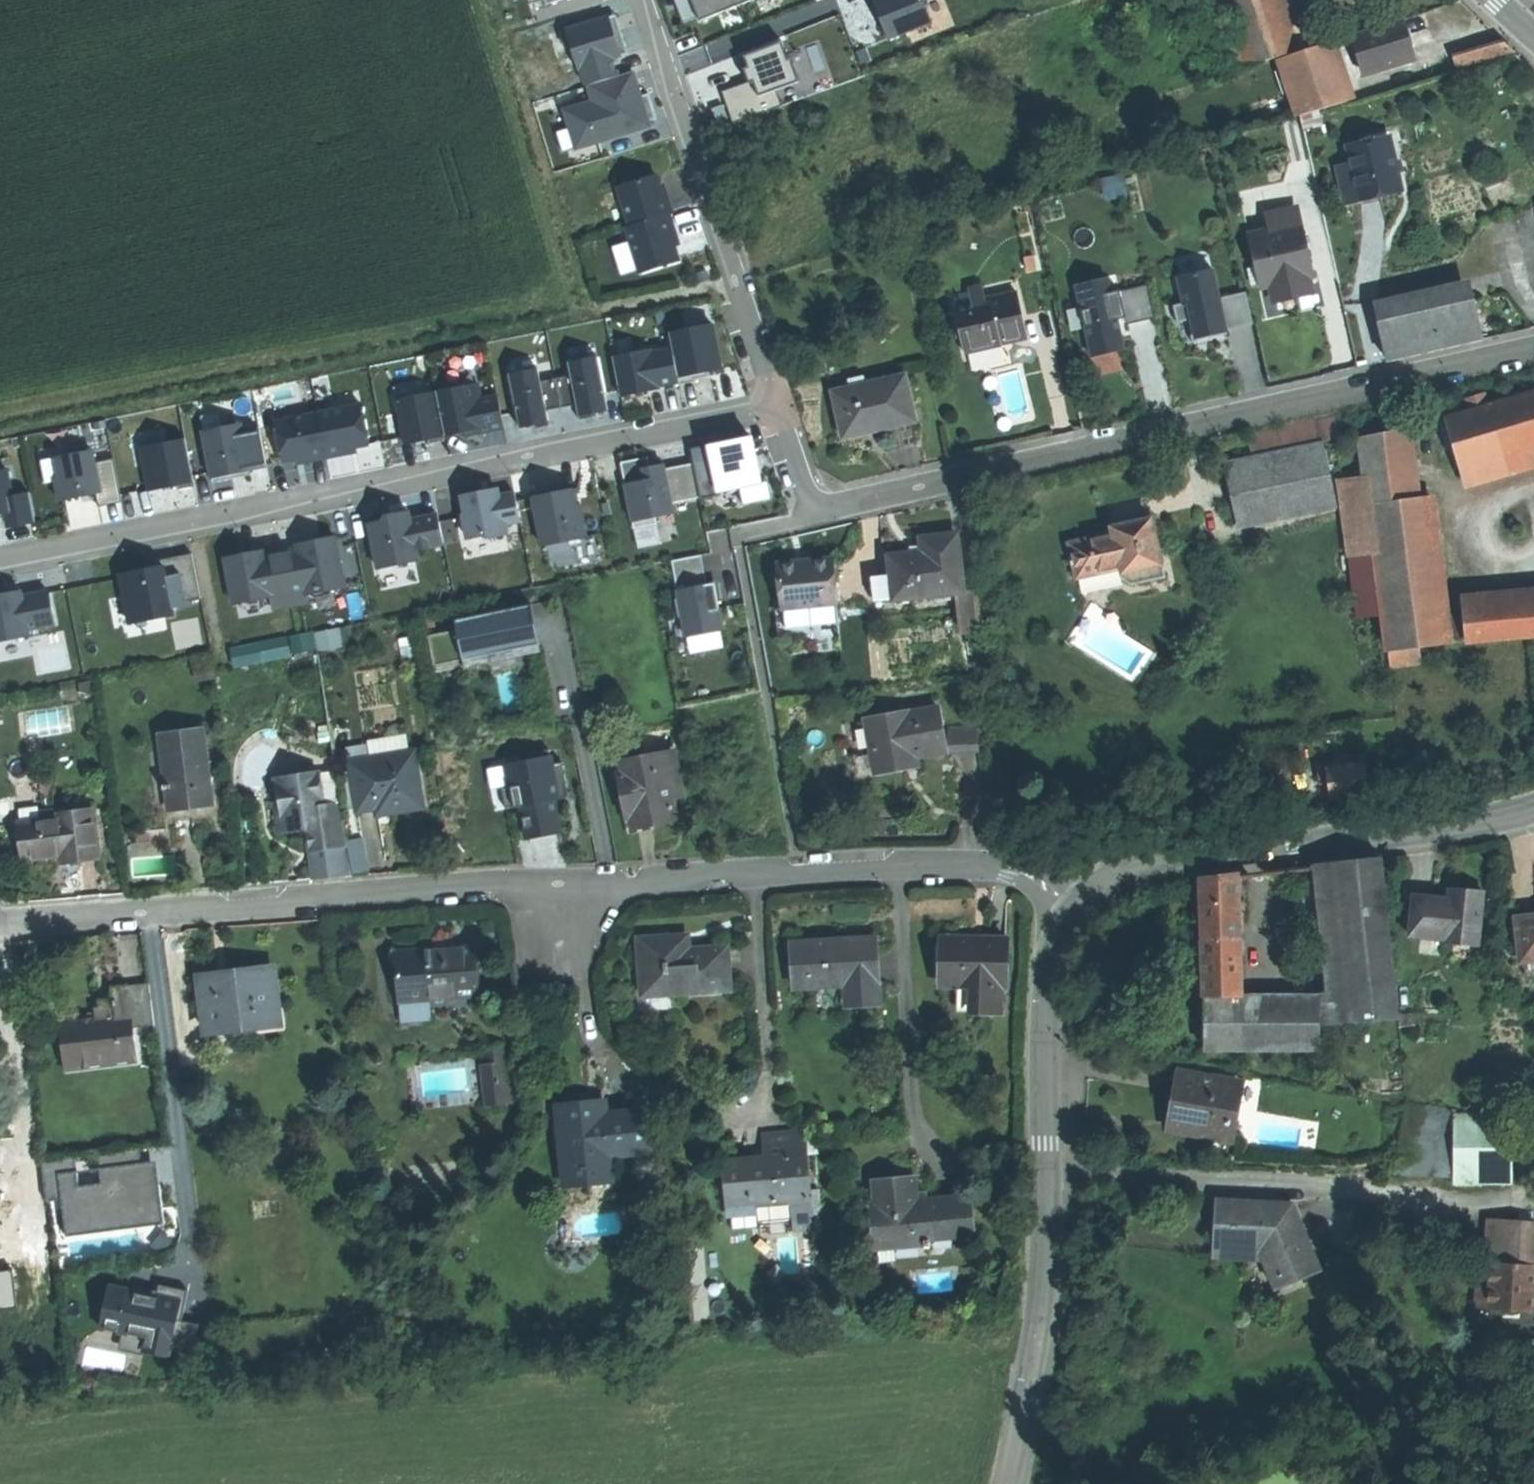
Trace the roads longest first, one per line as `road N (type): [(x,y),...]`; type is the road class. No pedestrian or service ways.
road 1 (residential): [(1533,347),(819,510),(774,406)]
road 2 (residential): [(774,406),(0,560)]
road 3 (residential): [(757,875),(489,885),(0,921)]
road 4 (tertiary): [(1064,898),(1046,950),(1039,1326),(1006,1483)]
road 5 (tertiary): [(1533,809),(1494,822),(1125,868),(1064,898)]
road 6 (residential): [(646,0),(774,406)]
road 7 (residential): [(895,868),(913,1126)]
road 8 (residential): [(757,875),(772,1099)]
road 9 (residential): [(1064,898),(1012,865),(895,868)]
road 10 (residential): [(895,868),(757,875)]

